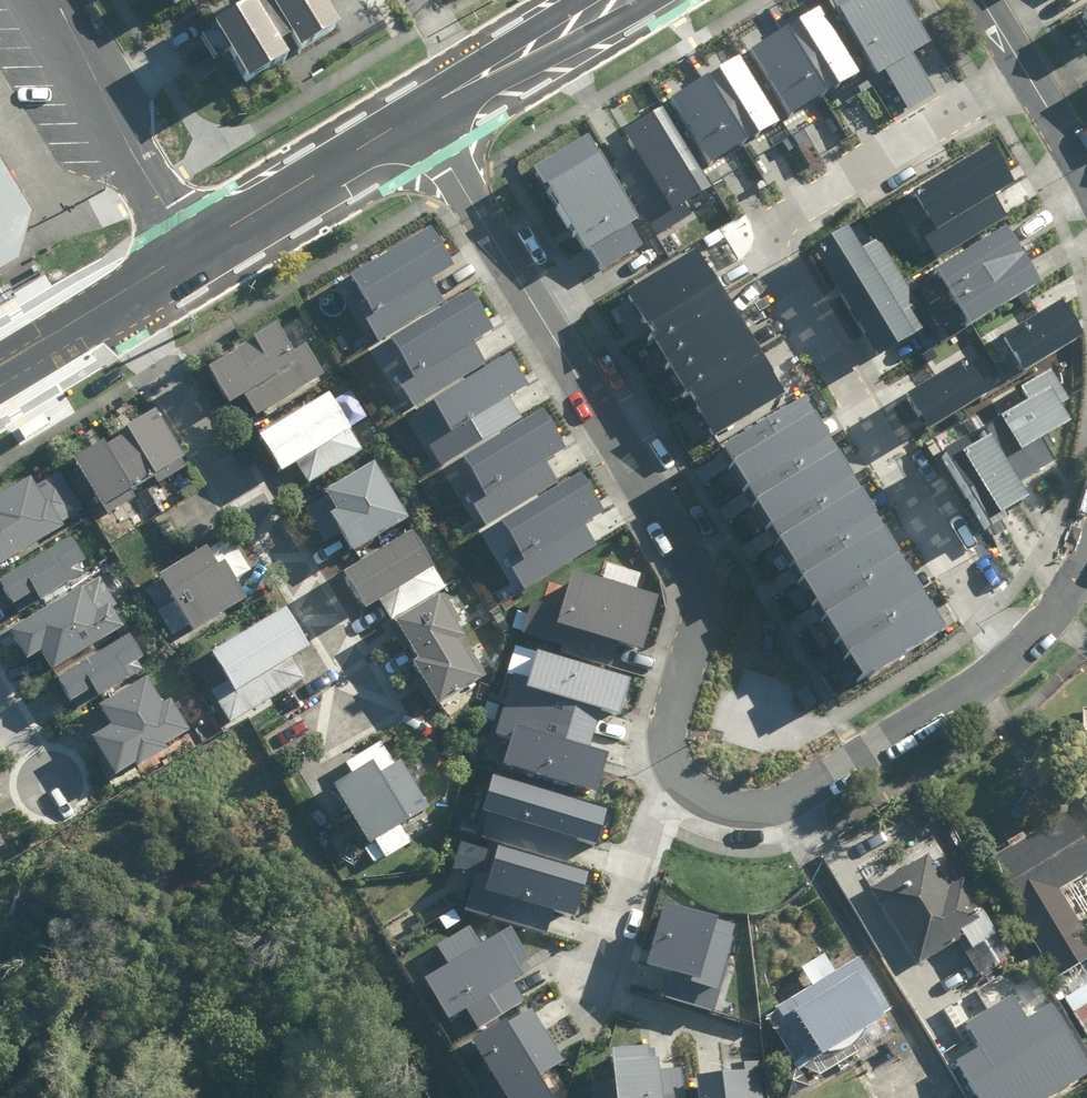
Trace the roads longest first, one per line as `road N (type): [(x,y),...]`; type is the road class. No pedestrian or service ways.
road 1 (residential): [(1024,69),(784,216),(768,255),(1010,660)]
road 2 (residential): [(675,773),(665,755),(690,646),(691,575),(675,536),(419,118)]
road 3 (residential): [(388,724),(117,304)]
road 4 (residential): [(1010,660),(770,803),(733,805),(675,773)]
road 5 (residential): [(194,256),(49,0)]
road 6 (secondary): [(419,118),(194,256)]
road 7 (residential): [(675,773),(645,820),(582,1004)]
road 8 (secondary): [(612,0),(472,84)]
road 9 (secondary): [(117,304),(0,376)]
road 10 (residential): [(1024,69),(1086,173)]

